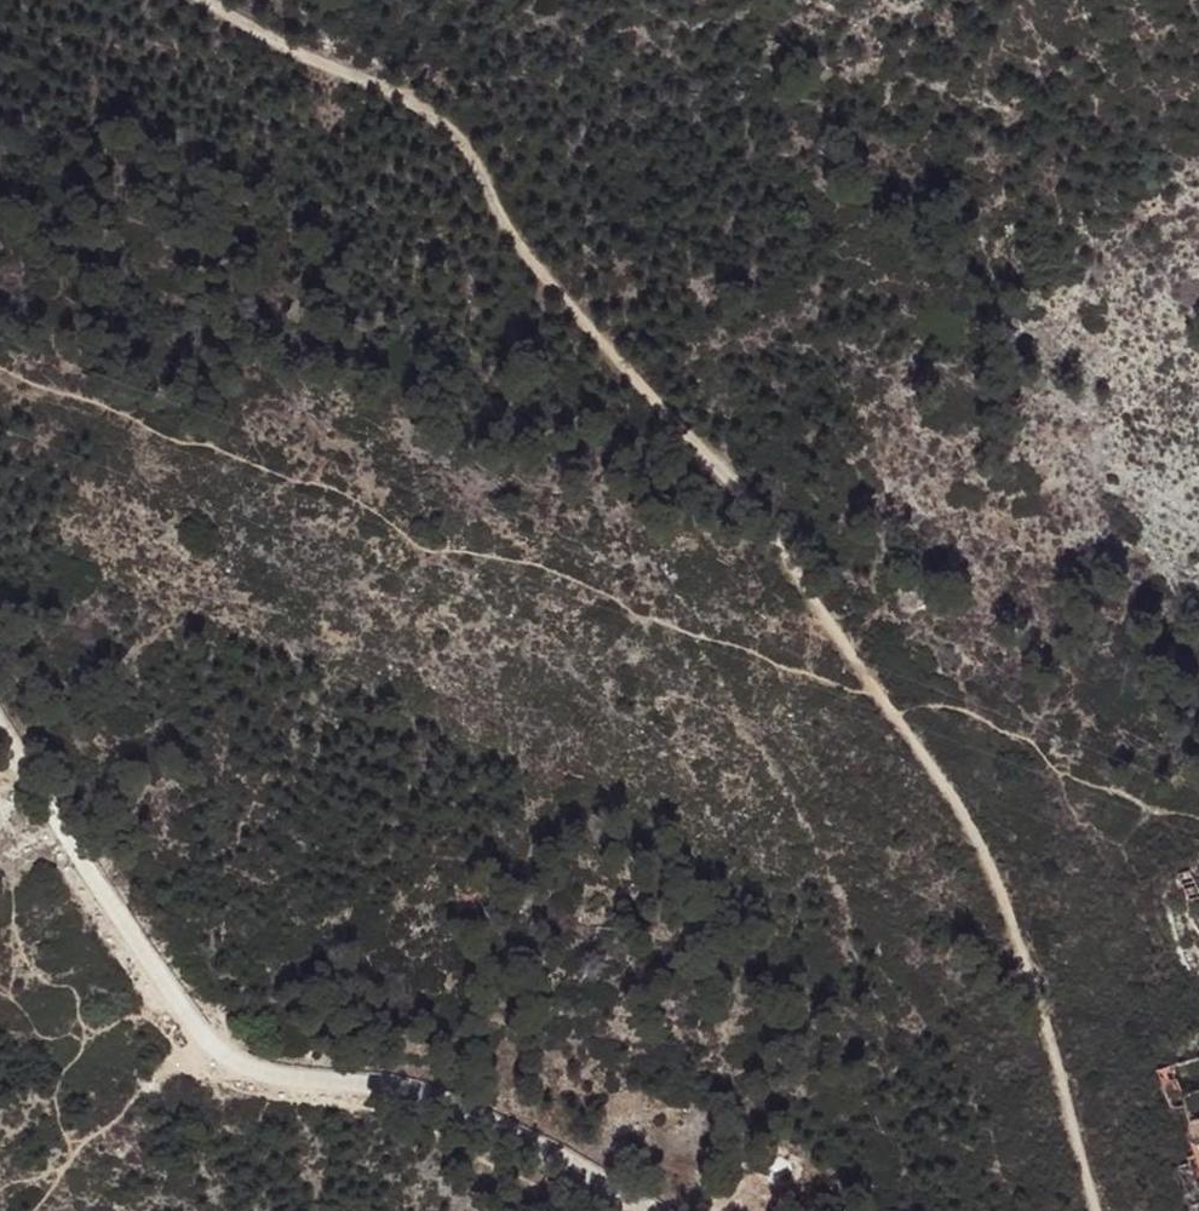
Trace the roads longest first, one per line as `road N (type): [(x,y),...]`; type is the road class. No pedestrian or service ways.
road 1 (track): [(208,0),(242,27),(411,98),(465,144),(507,229),(692,434),(921,742),(988,860),(1100,1210)]
road 2 (unclassified): [(682,1210),(383,1084),(230,1070),(148,965),(0,732)]

